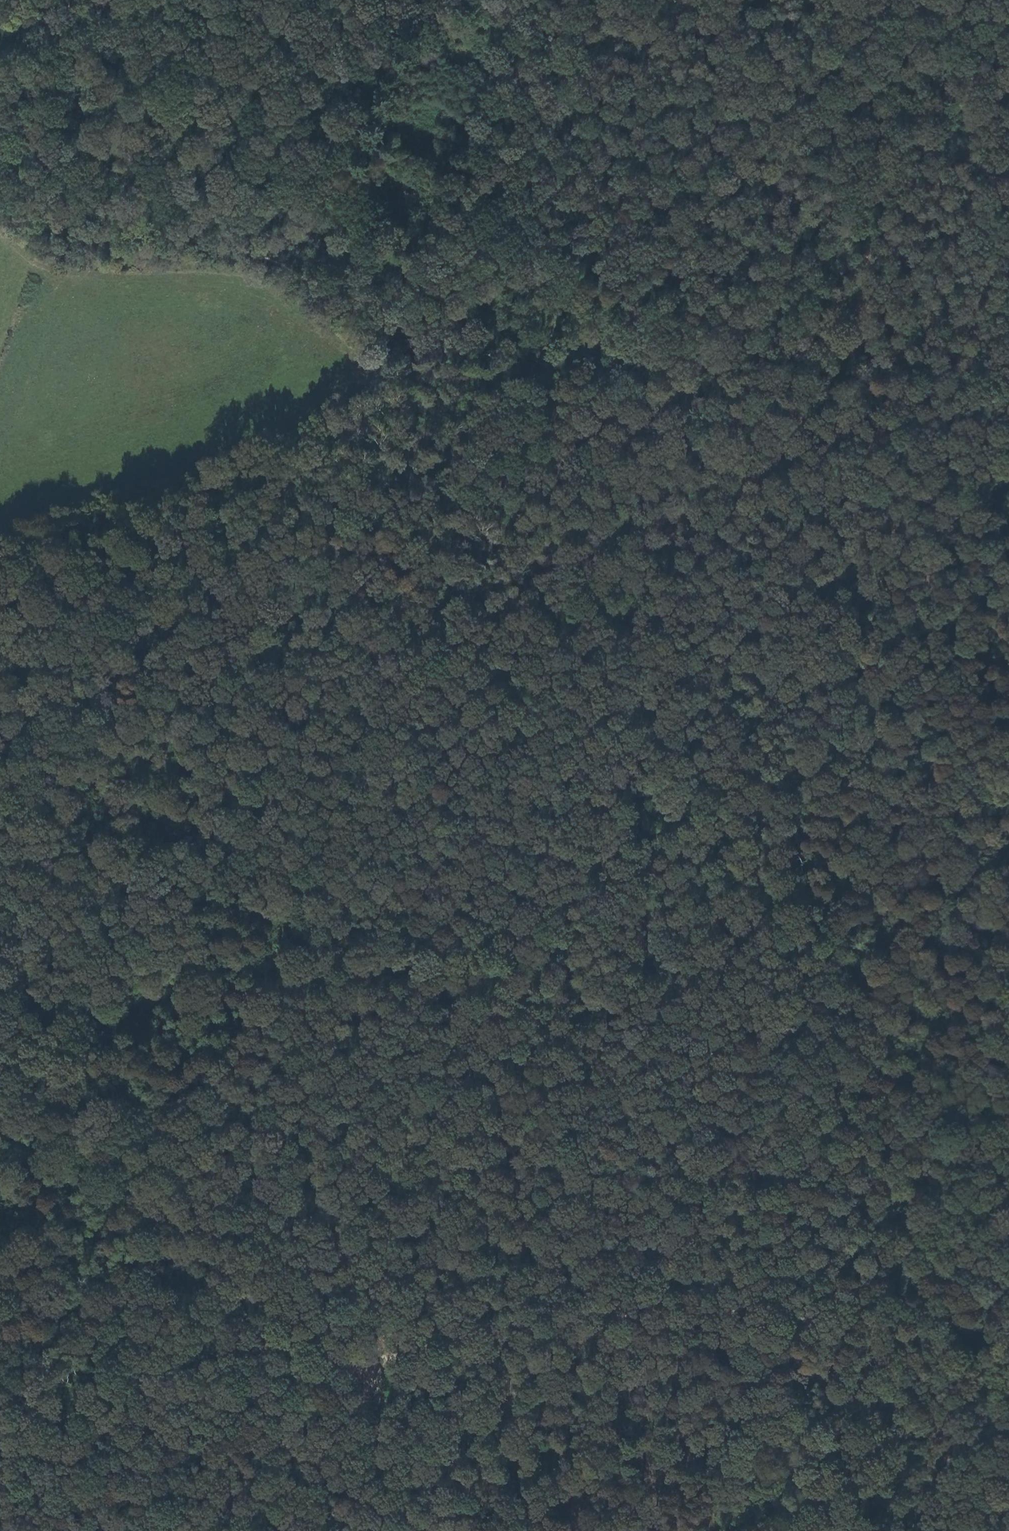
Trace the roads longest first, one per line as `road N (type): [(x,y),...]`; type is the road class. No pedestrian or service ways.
road 1 (track): [(0,1492),(115,1429),(188,1406),(501,1325),(602,1312),(782,1313),(1008,1361)]

